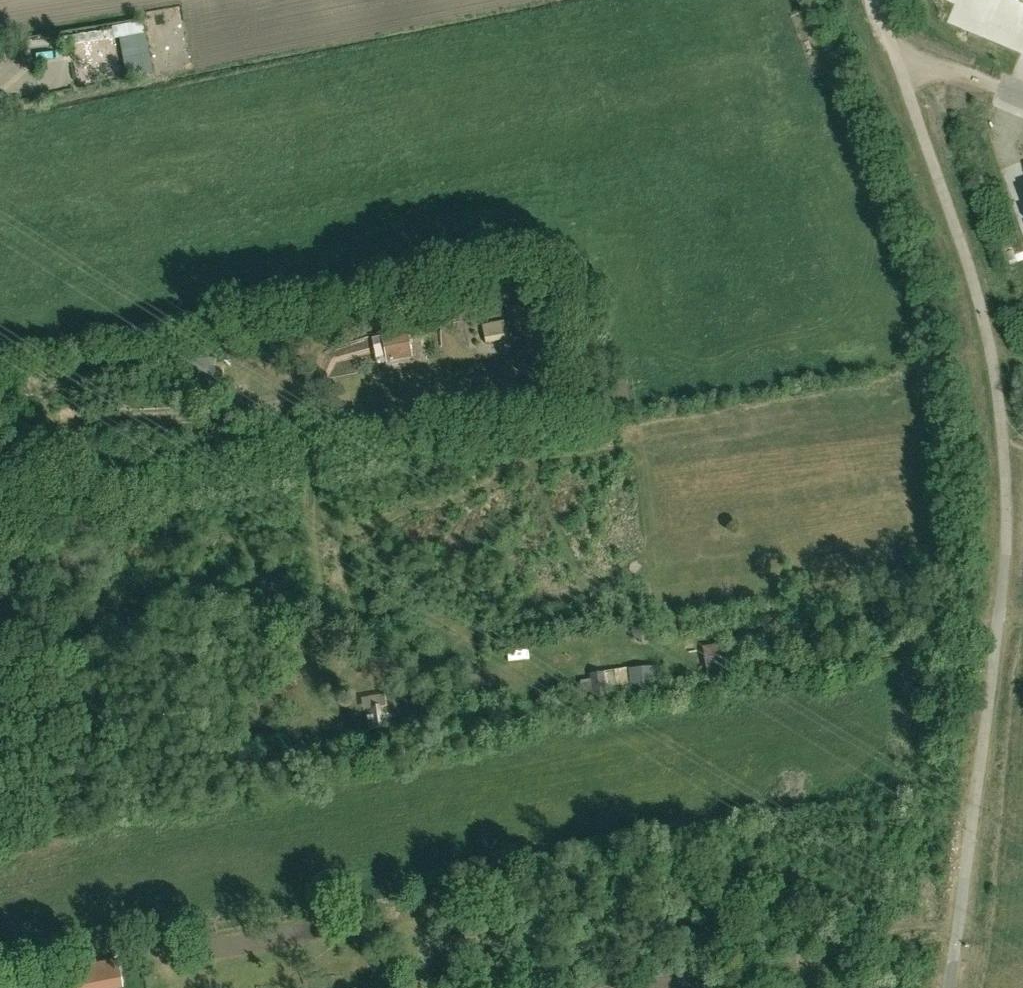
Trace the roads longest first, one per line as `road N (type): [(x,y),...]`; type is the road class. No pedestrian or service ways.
road 1 (residential): [(949,987),(1006,558),(1006,456),(979,301),(892,45)]

